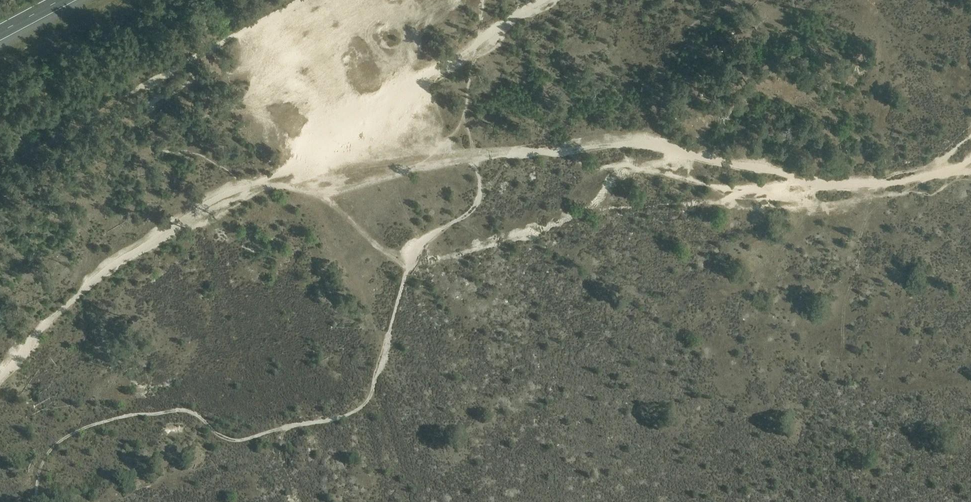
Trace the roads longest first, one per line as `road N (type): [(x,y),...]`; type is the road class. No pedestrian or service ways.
road 1 (track): [(678,150),(620,177),(580,215),(408,272)]
road 2 (track): [(254,186),(480,42)]
road 3 (track): [(254,186),(101,273),(35,335)]
road 4 (track): [(282,428),(234,440),(192,411),(132,414),(85,428),(50,450)]
road 5 (track): [(408,272),(367,401),(346,415),(282,428)]

